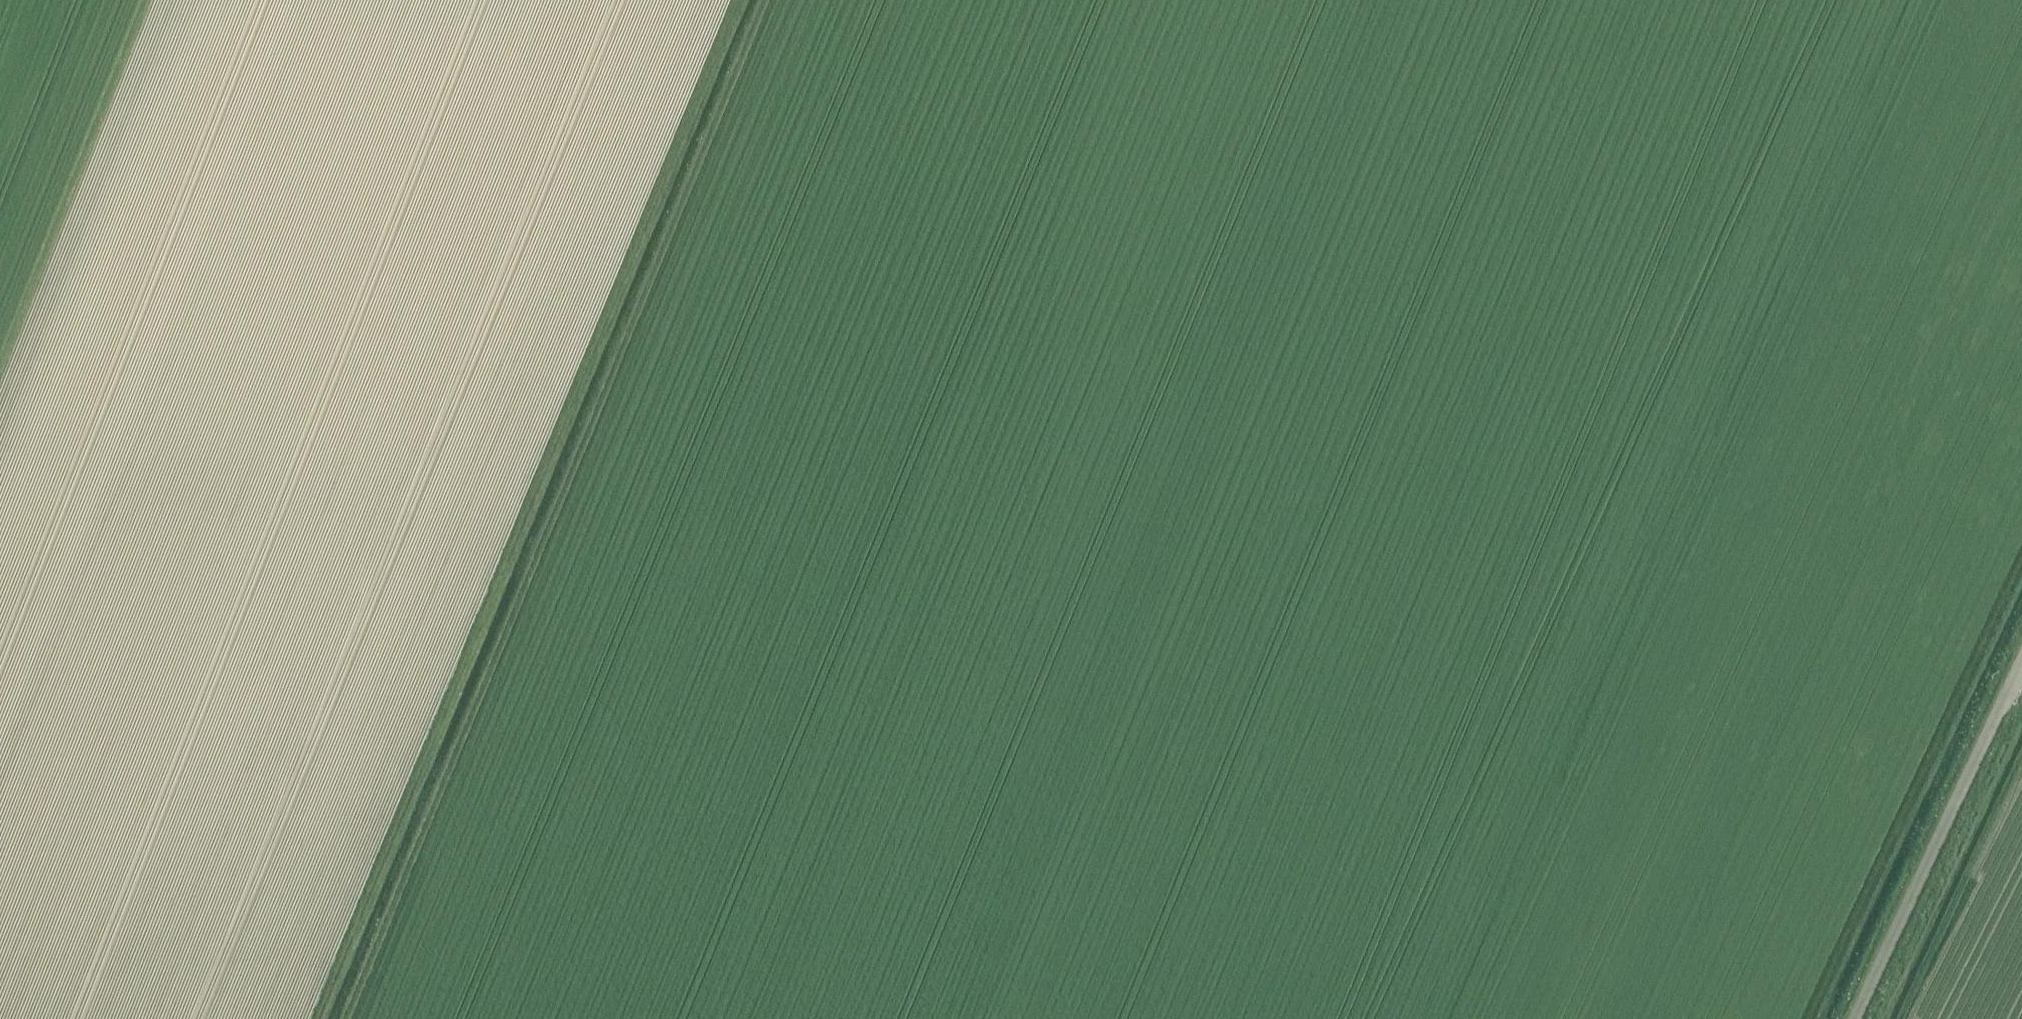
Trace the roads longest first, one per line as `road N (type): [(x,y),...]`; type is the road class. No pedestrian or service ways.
road 1 (unclassified): [(1855,1018),(2021,659)]

